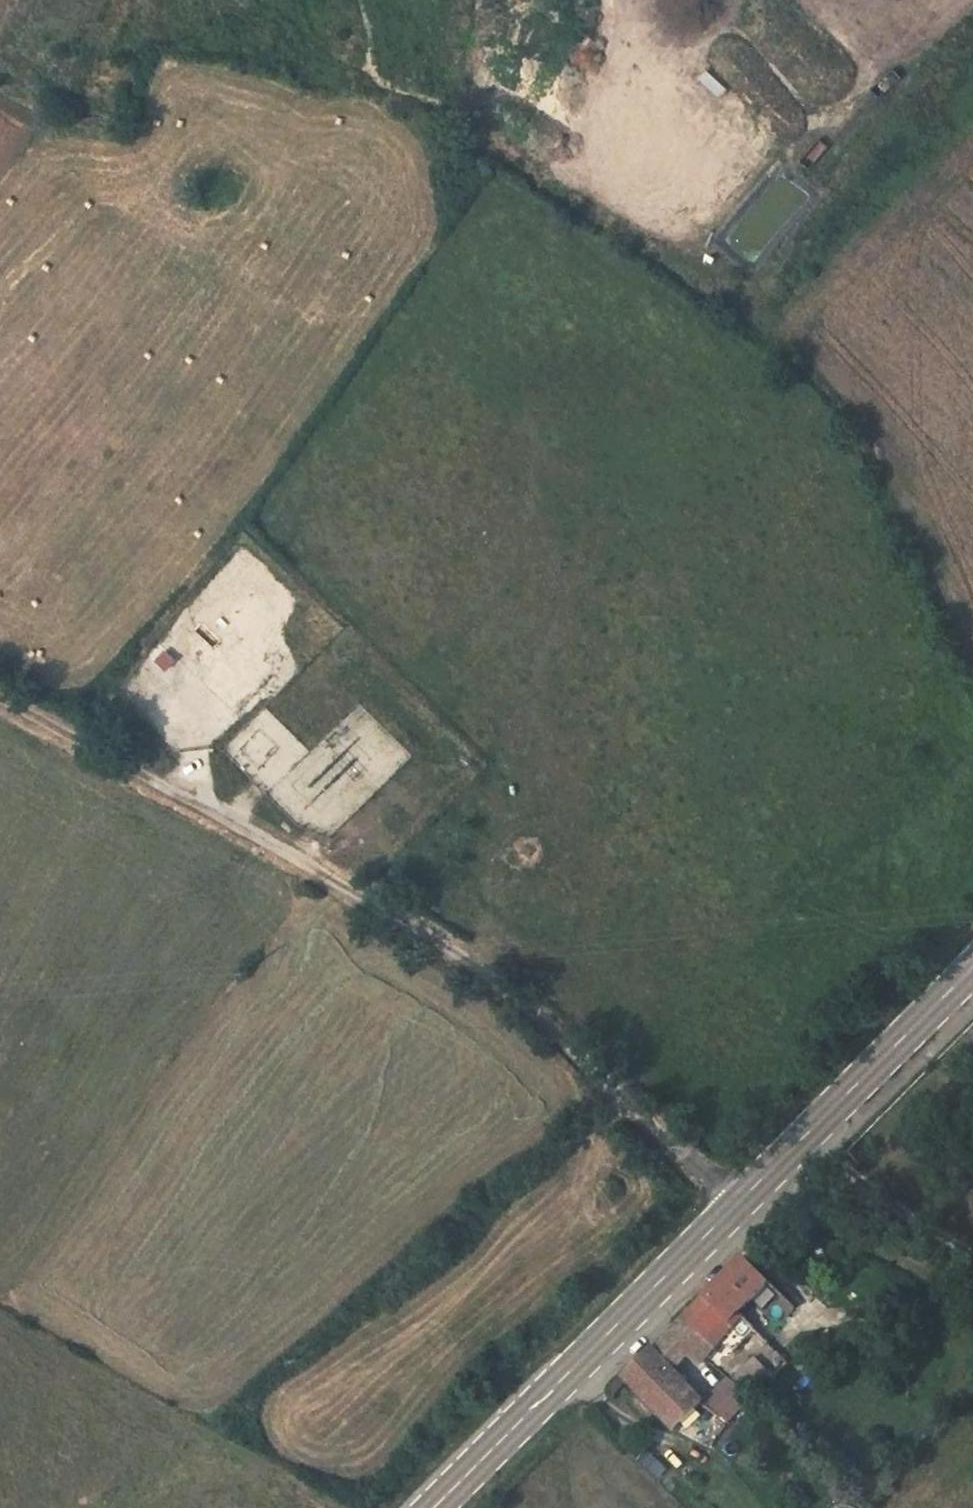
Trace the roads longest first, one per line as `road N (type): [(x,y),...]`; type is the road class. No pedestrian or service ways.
road 1 (track): [(739,1201),(549,1025),(442,941),(0,696)]
road 2 (primary): [(429,1507),(972,970)]
road 3 (track): [(972,1317),(916,1266),(759,1181)]
road 4 (track): [(640,0),(620,104),(717,209)]

